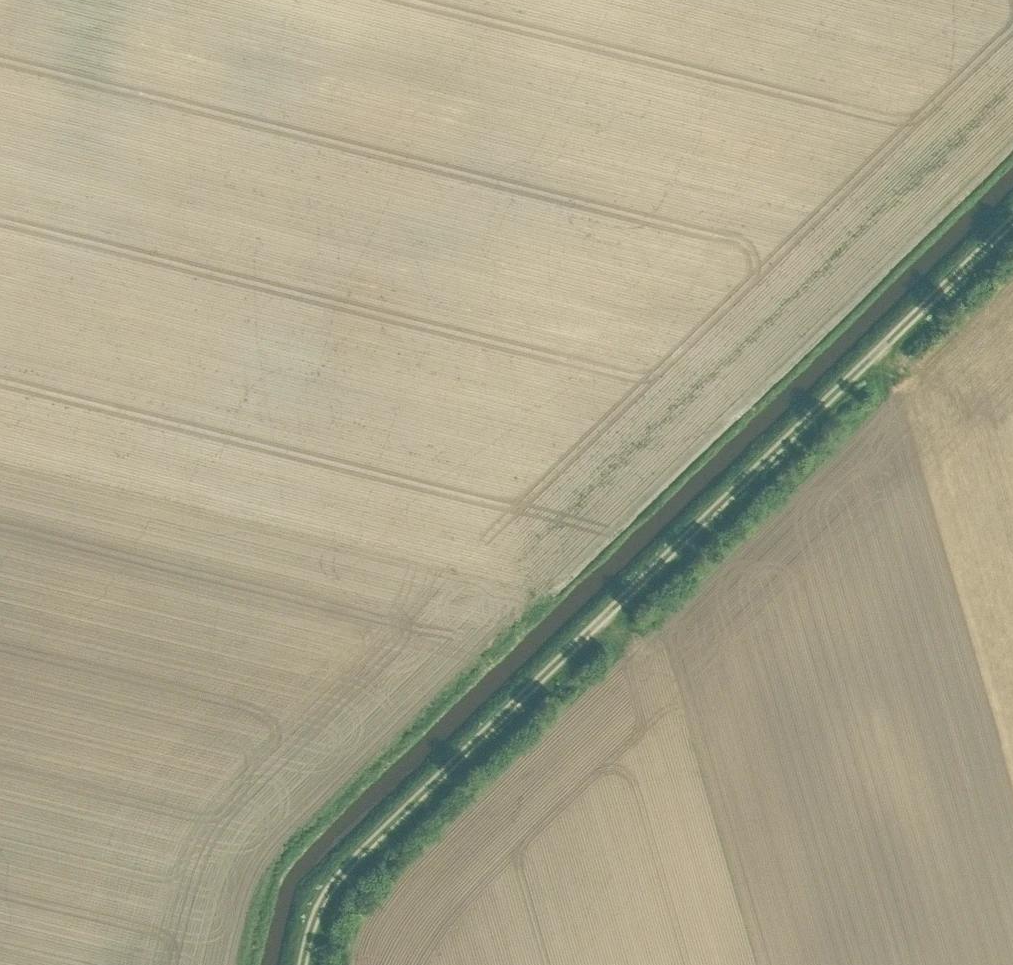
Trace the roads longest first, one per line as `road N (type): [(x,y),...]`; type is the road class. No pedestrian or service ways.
road 1 (unclassified): [(301,964),(328,882),(1012,222)]

